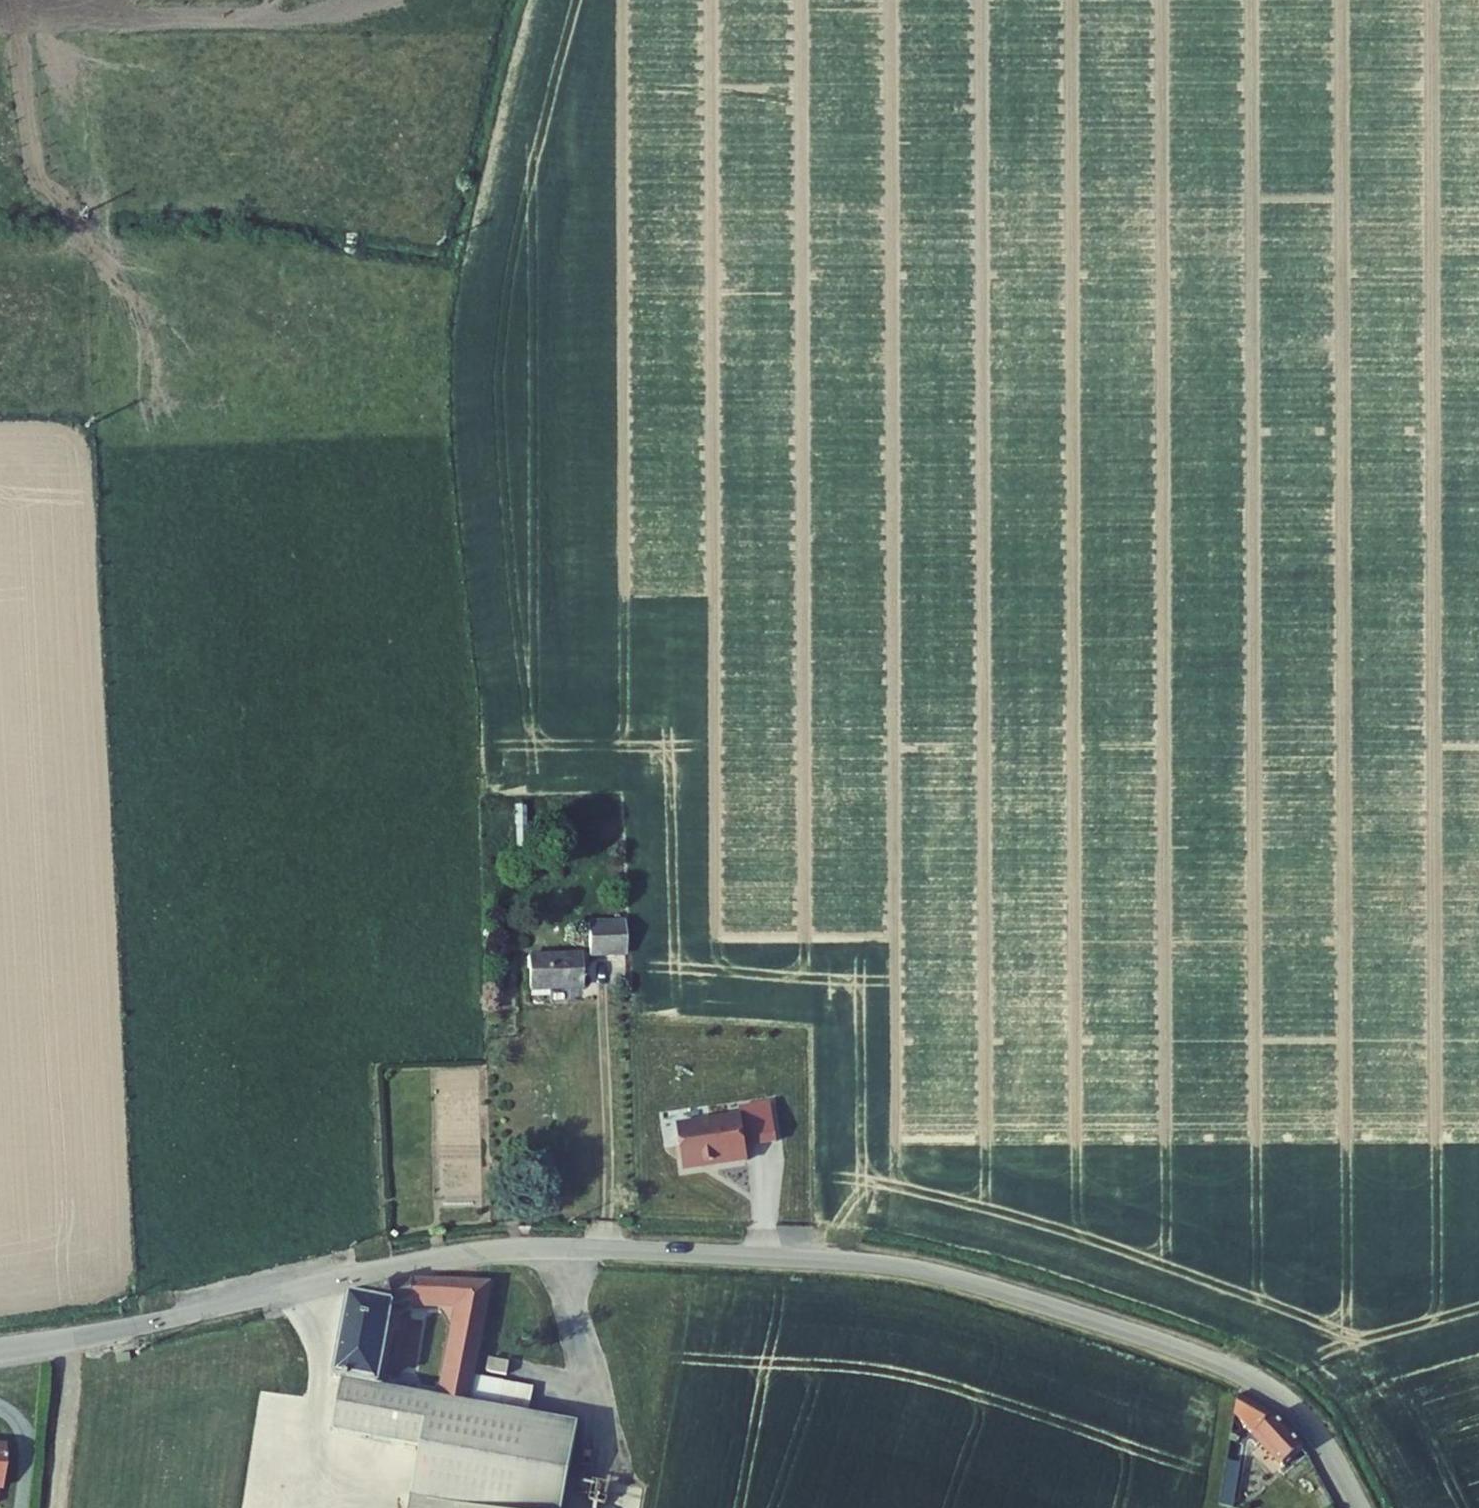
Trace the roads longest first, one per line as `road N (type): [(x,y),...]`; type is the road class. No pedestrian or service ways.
road 1 (unclassified): [(0,1350),(477,1252),(568,1249),(890,1265),(1164,1344),(1258,1383),(1314,1431),(1360,1507)]

